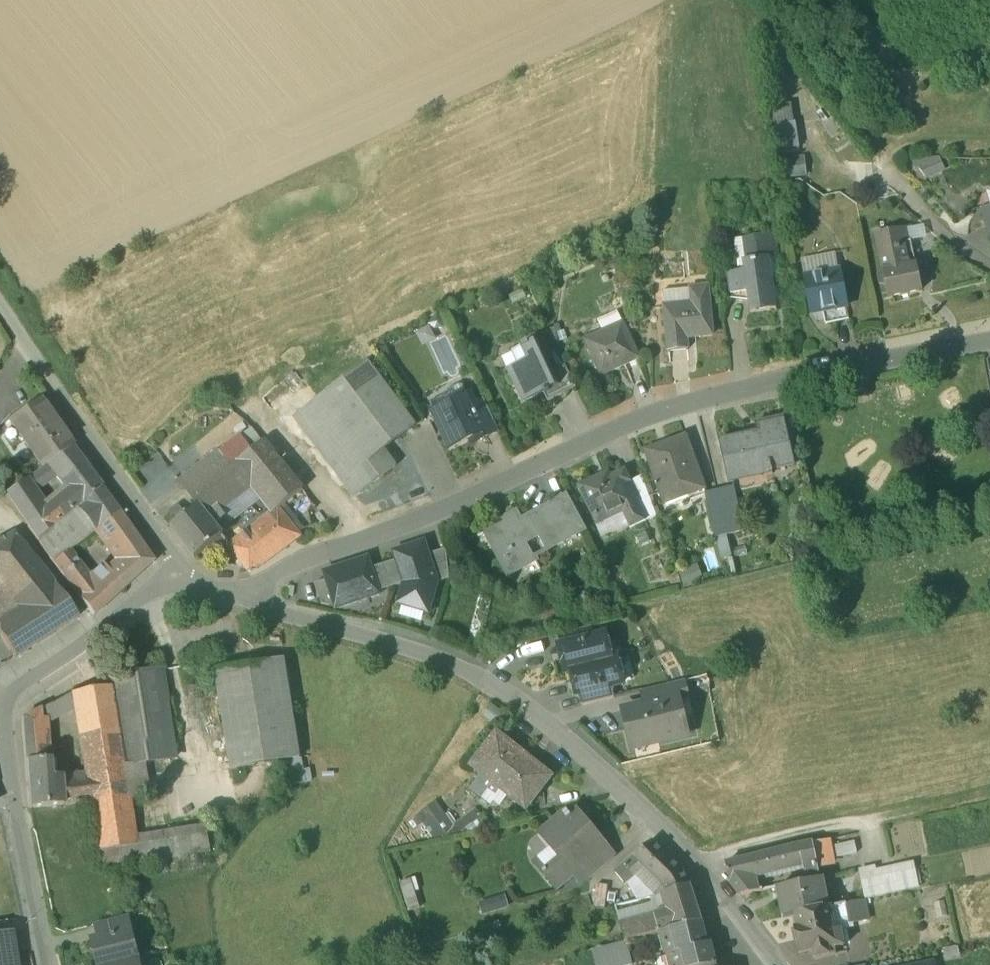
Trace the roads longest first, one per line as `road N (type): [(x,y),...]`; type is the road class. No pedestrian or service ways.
road 1 (residential): [(252,600),(262,582),(290,565),(660,413),(989,341)]
road 2 (residential): [(774,964),(692,863),(525,703),(439,657),(252,600)]
road 3 (track): [(989,151),(875,154),(757,0)]
road 4 (residential): [(16,329),(175,560),(181,582)]
road 5 (residential): [(49,964),(3,714)]
road 6 (residential): [(3,714),(18,689),(139,597),(181,582)]

